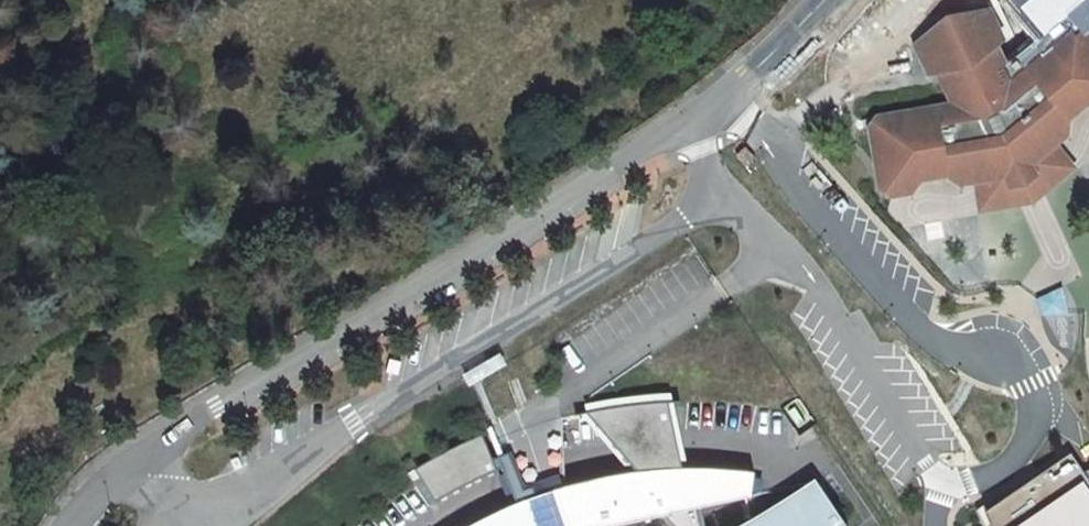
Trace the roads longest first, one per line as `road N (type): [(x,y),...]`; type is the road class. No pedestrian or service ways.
road 1 (unclassified): [(113,463),(156,501),(219,508),(291,466),(717,192),(690,122)]
road 2 (unclassified): [(690,122),(230,383),(113,463)]
road 3 (unclassified): [(690,122),(730,98),(822,0)]

